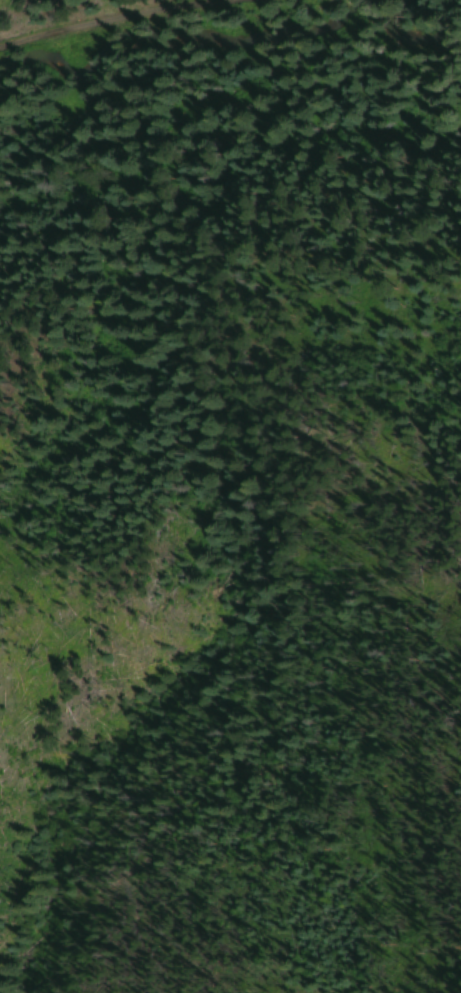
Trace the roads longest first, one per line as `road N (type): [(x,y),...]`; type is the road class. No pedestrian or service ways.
road 1 (track): [(220,0),(0,46)]

